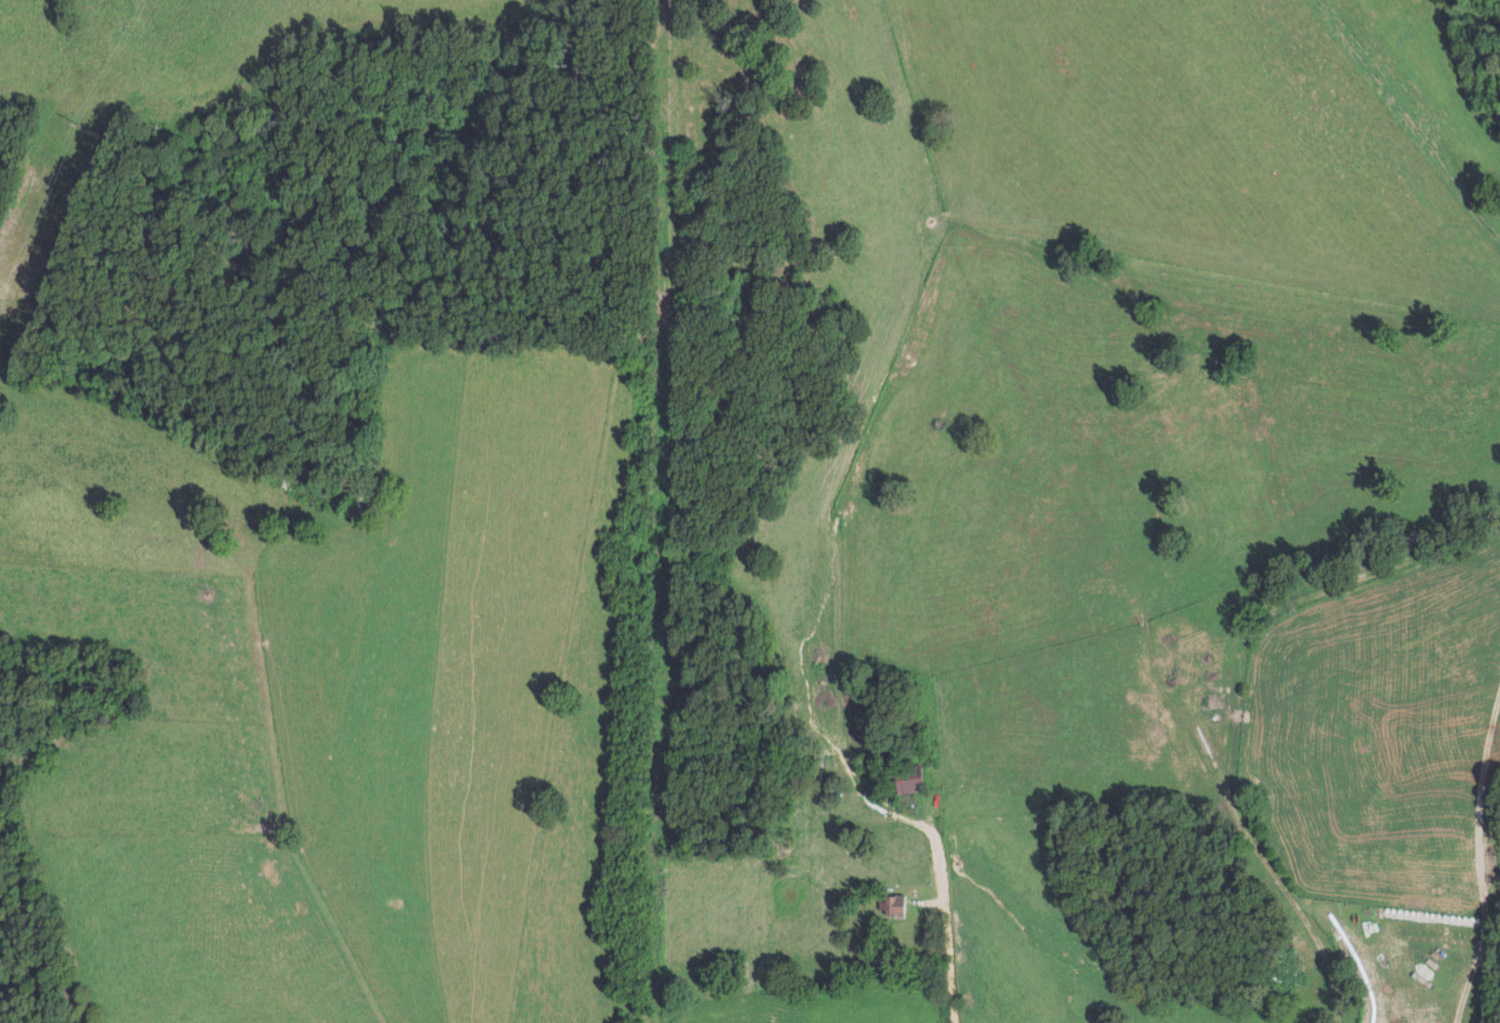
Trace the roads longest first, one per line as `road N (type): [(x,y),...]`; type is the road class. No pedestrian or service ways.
road 1 (residential): [(246,589),(283,853),(378,1022)]
road 2 (residential): [(1221,798),(1323,946),(1339,1022)]
road 3 (residential): [(951,1022),(931,818)]

